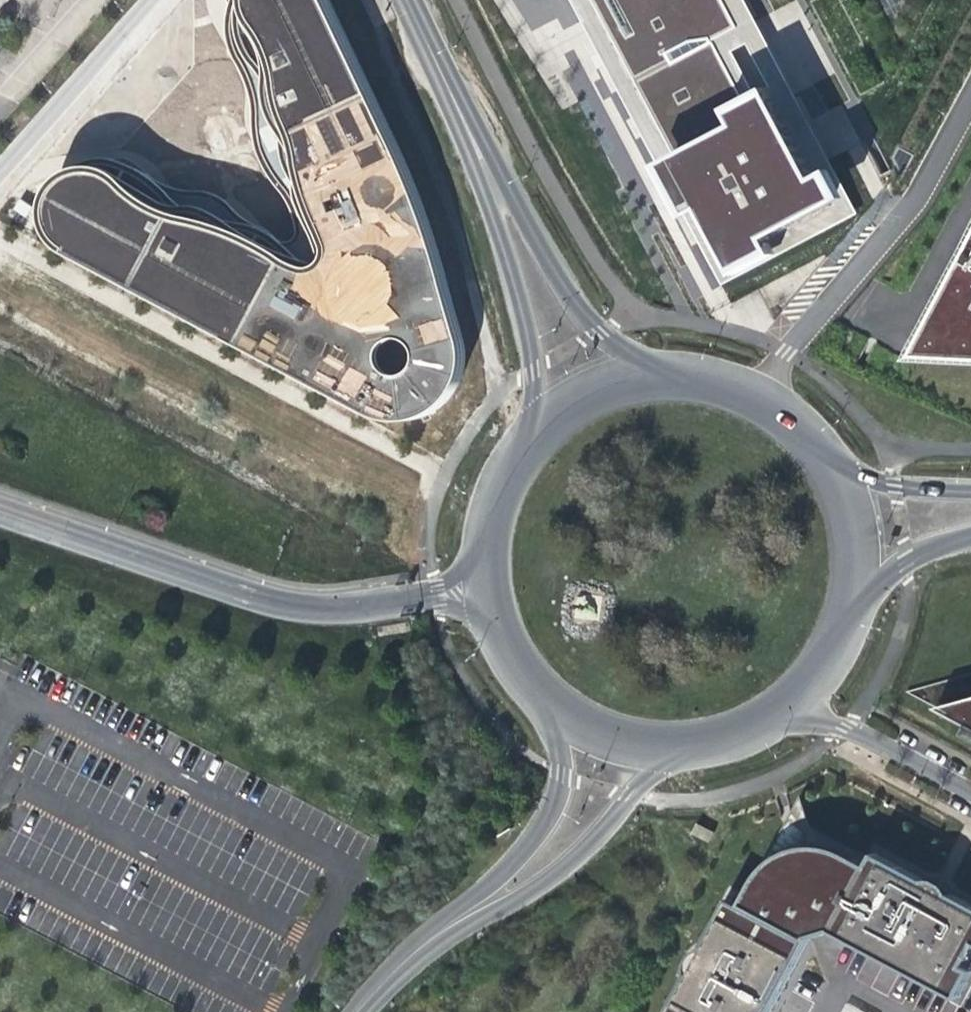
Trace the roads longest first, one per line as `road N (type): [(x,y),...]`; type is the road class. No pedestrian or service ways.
road 1 (residential): [(478,593),(342,613),(281,609),(0,513)]
road 2 (residential): [(757,400),(917,203),(970,103)]
road 3 (tertiary): [(459,917),(533,887),(693,746)]
road 4 (tertiary): [(481,162),(524,390),(515,447)]
road 5 (tertiary): [(650,376),(592,337),(552,290),(481,162)]
road 6 (tertiary): [(522,685),(555,751),(550,797),(526,845),(459,917)]
road 7 (unclassified): [(0,182),(154,0)]
road 8 (residential): [(764,720),(847,729),(970,796)]
road 9 (tertiary): [(522,685),(557,716),(599,738),(646,748),(693,746)]
road 10 (tertiary): [(481,162),(405,0)]
road 11 (tertiary): [(841,620),(850,552),(845,518),(817,456)]
road 12 (tertiary): [(970,496),(892,488),(817,456)]
road 13 (tertiary): [(650,376),(599,387),(553,411),(515,447)]
road 14 (tertiary): [(841,620),(905,561),(970,537)]
road 15 (tertiary): [(515,447),(482,516),(478,593)]
road 16 (tertiary): [(359,1011),(459,917)]
road 17 (tertiary): [(764,720),(823,659),(841,620)]

